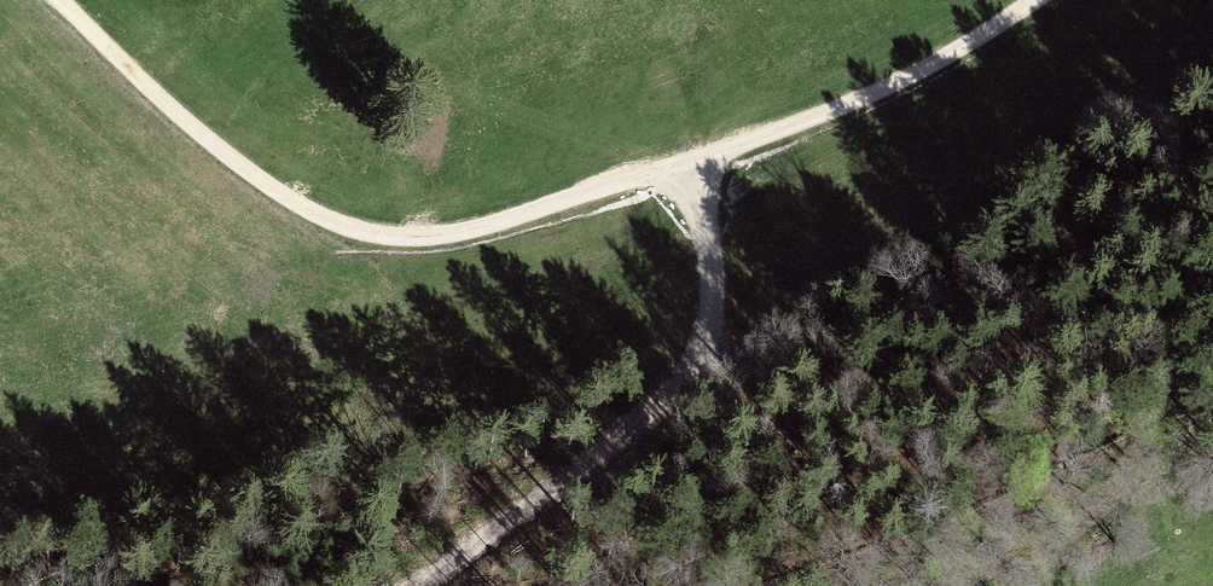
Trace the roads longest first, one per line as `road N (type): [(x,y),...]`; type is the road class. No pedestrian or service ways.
road 1 (track): [(1034,0),(923,69),(695,164),(483,226),(415,238),(346,227),(272,188),(209,141),(62,0)]
road 2 (track): [(695,164),(712,288),(707,336),(688,376),(586,468),(417,585)]

